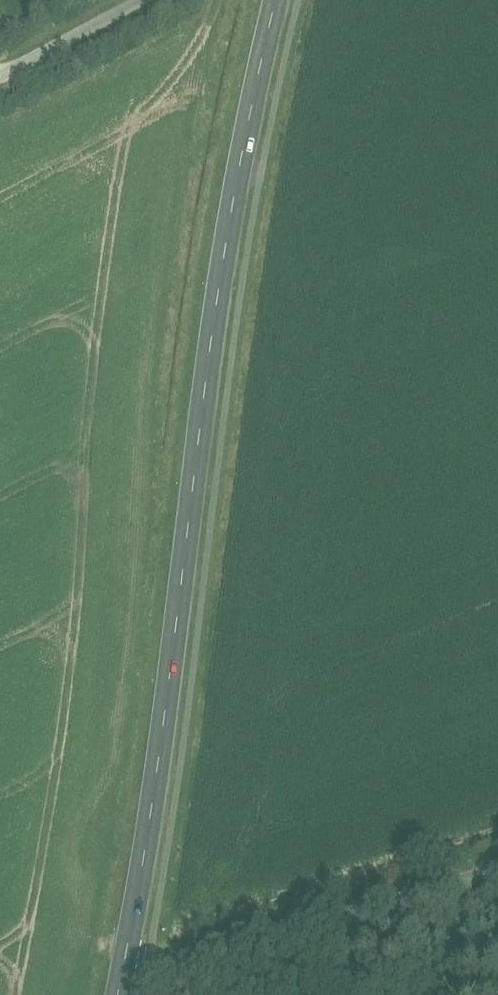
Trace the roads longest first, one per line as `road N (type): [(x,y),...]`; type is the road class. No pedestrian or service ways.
road 1 (tertiary): [(269,0),(231,144),(164,735),(126,977)]
road 2 (residential): [(126,977),(497,867)]
road 3 (unclassified): [(0,79),(149,0)]

